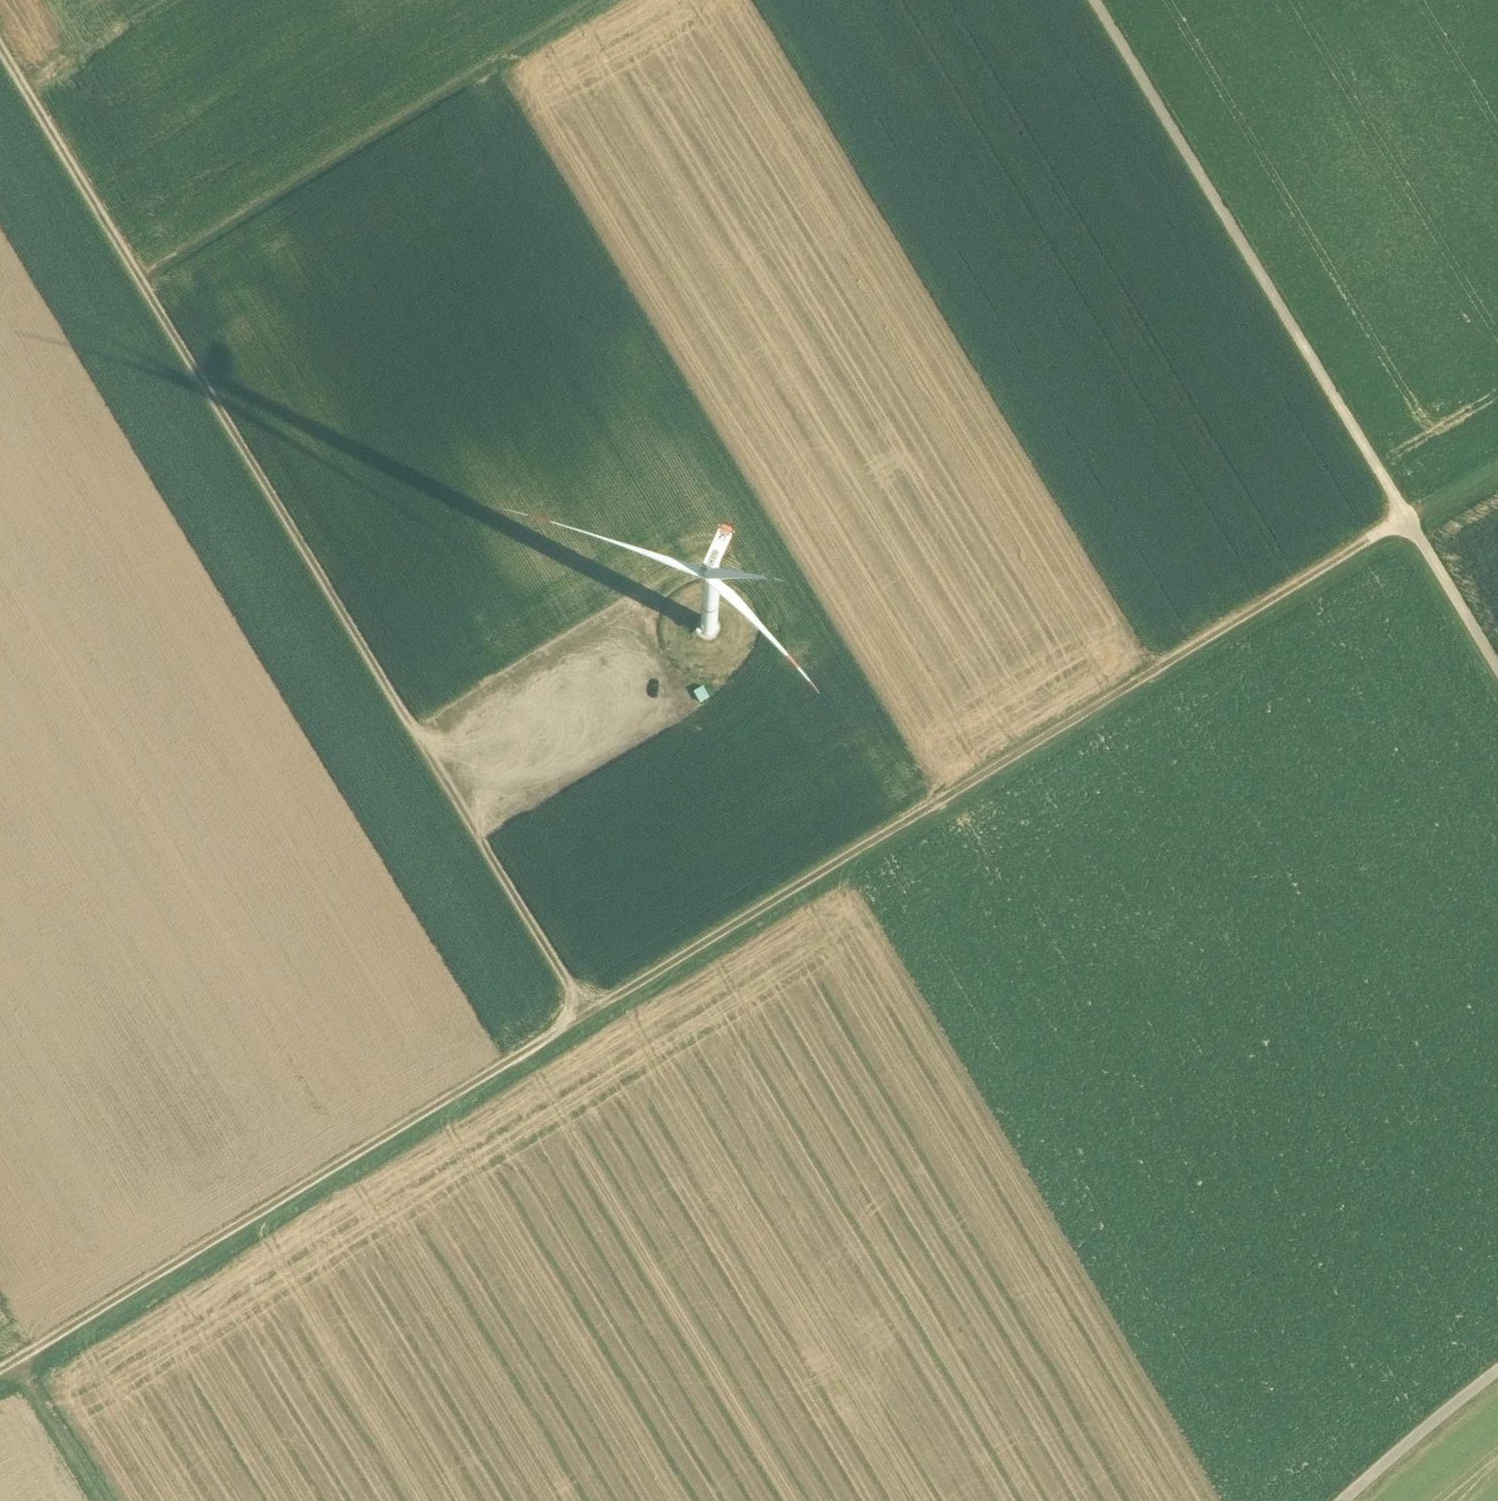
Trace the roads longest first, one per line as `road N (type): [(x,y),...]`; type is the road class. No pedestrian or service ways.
road 1 (track): [(1497,461),(0,1370)]
road 2 (track): [(0,50),(586,1014)]
road 3 (track): [(1497,667),(1094,0)]
road 4 (track): [(140,282),(605,0)]
road 5 (track): [(1497,1373),(1347,1500)]
road 6 (track): [(18,1359),(110,1500)]

